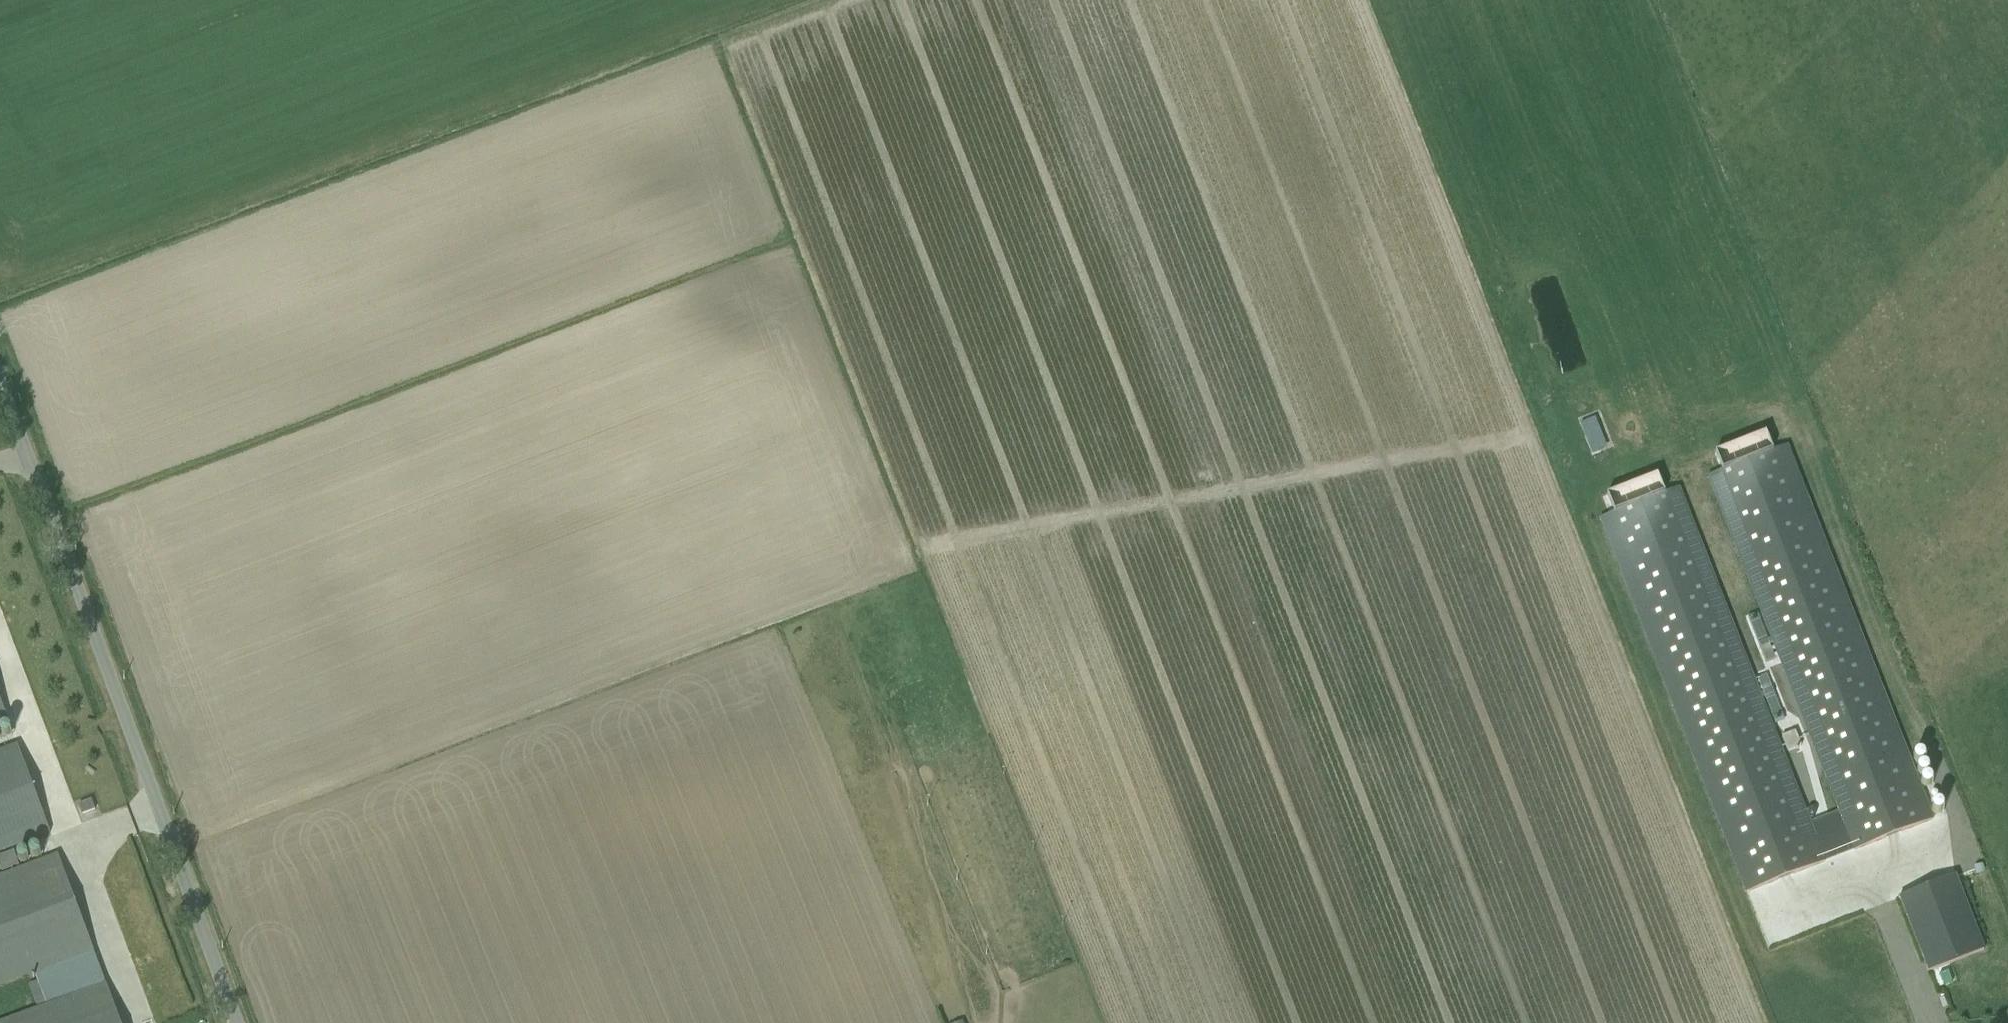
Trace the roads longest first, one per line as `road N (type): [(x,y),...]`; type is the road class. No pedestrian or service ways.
road 1 (unclassified): [(0,373),(237,1022)]

